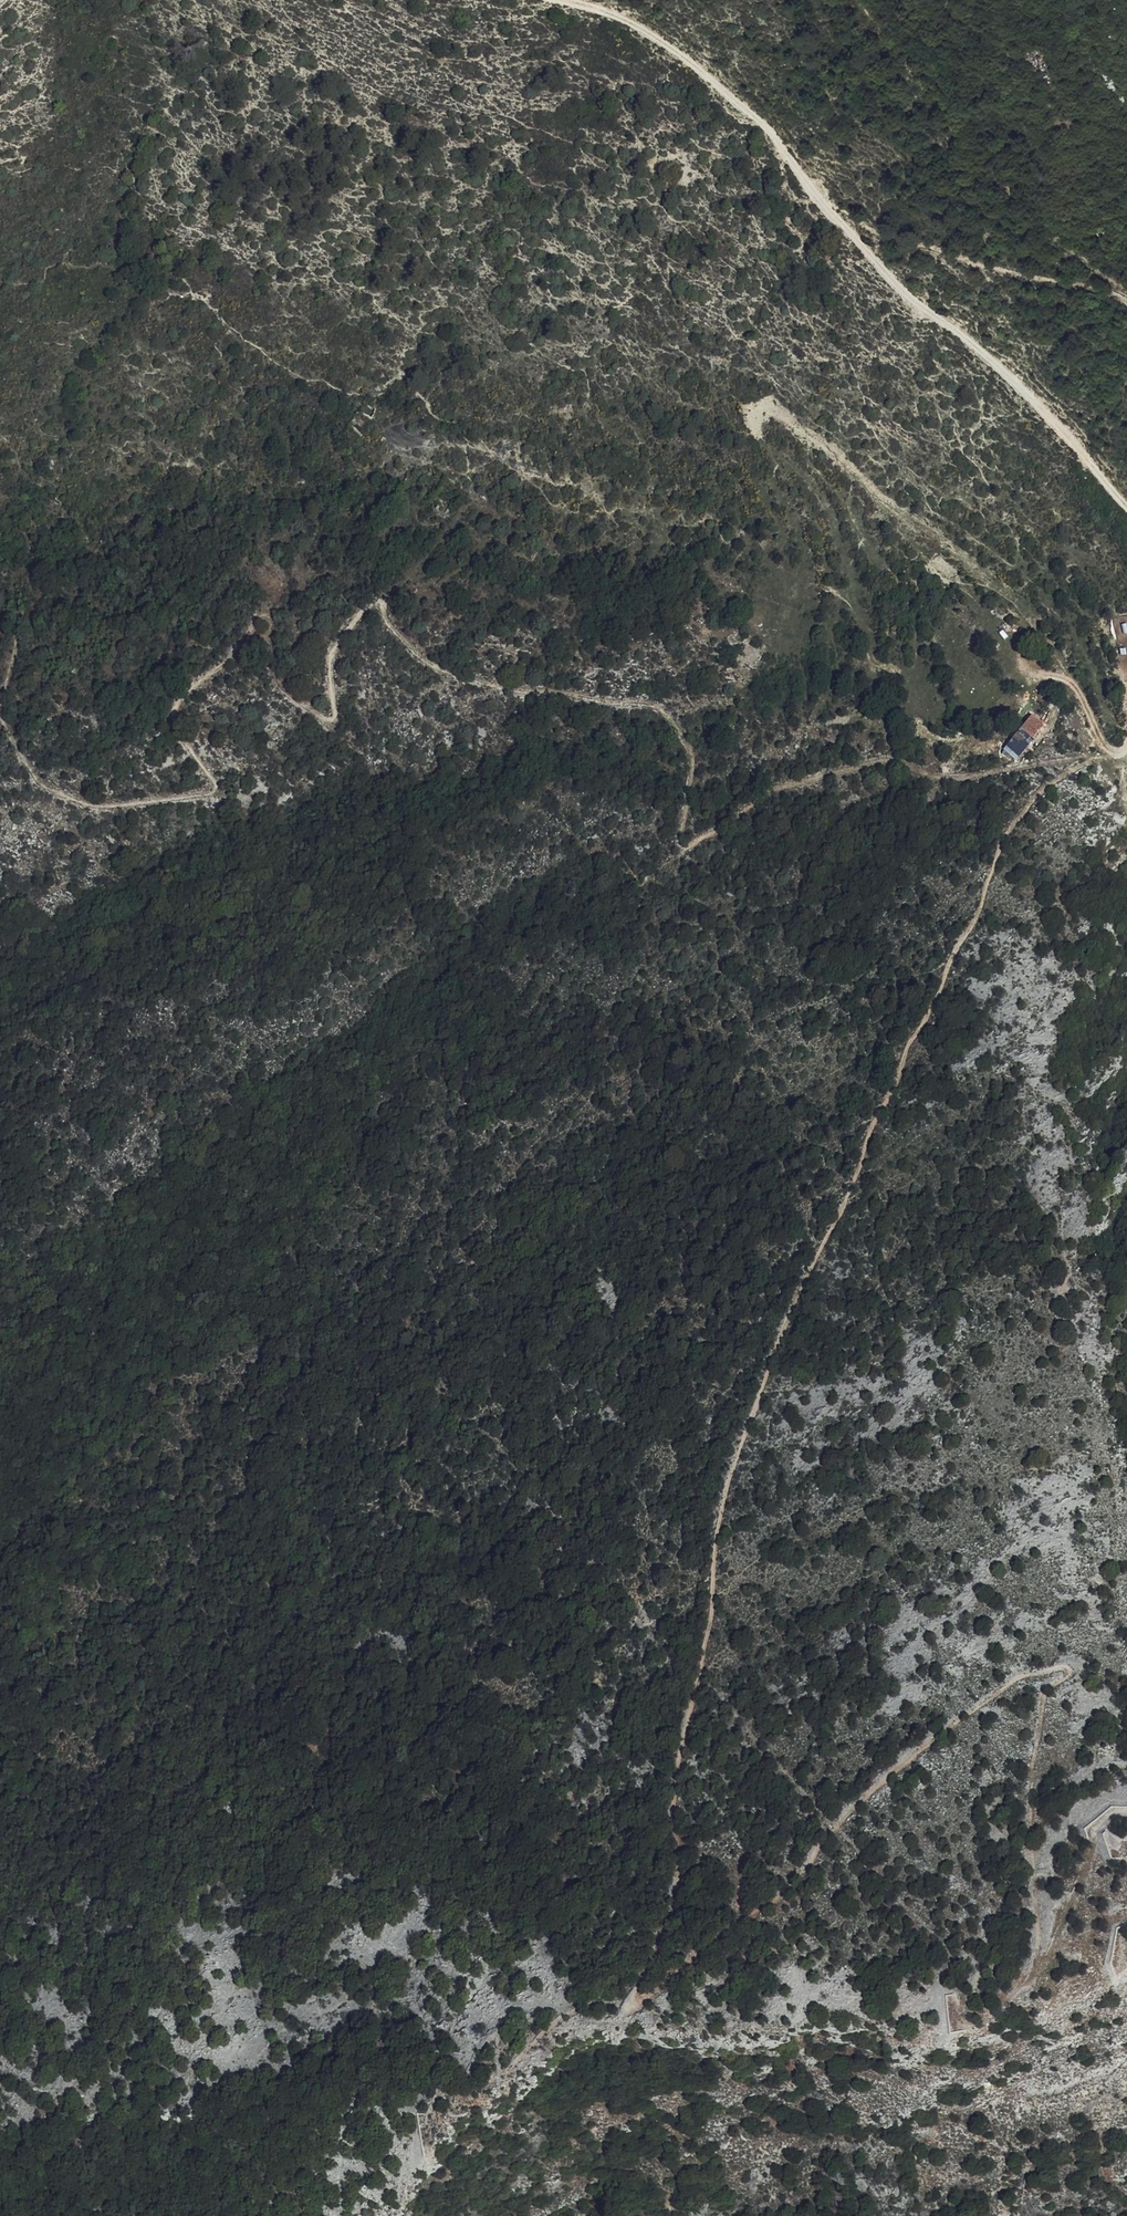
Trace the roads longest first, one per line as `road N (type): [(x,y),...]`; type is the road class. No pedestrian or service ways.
road 1 (track): [(1126,506),(1044,411),(898,289),(746,109),(635,26),(551,0)]
road 2 (track): [(1113,752),(1068,680),(1023,678)]

